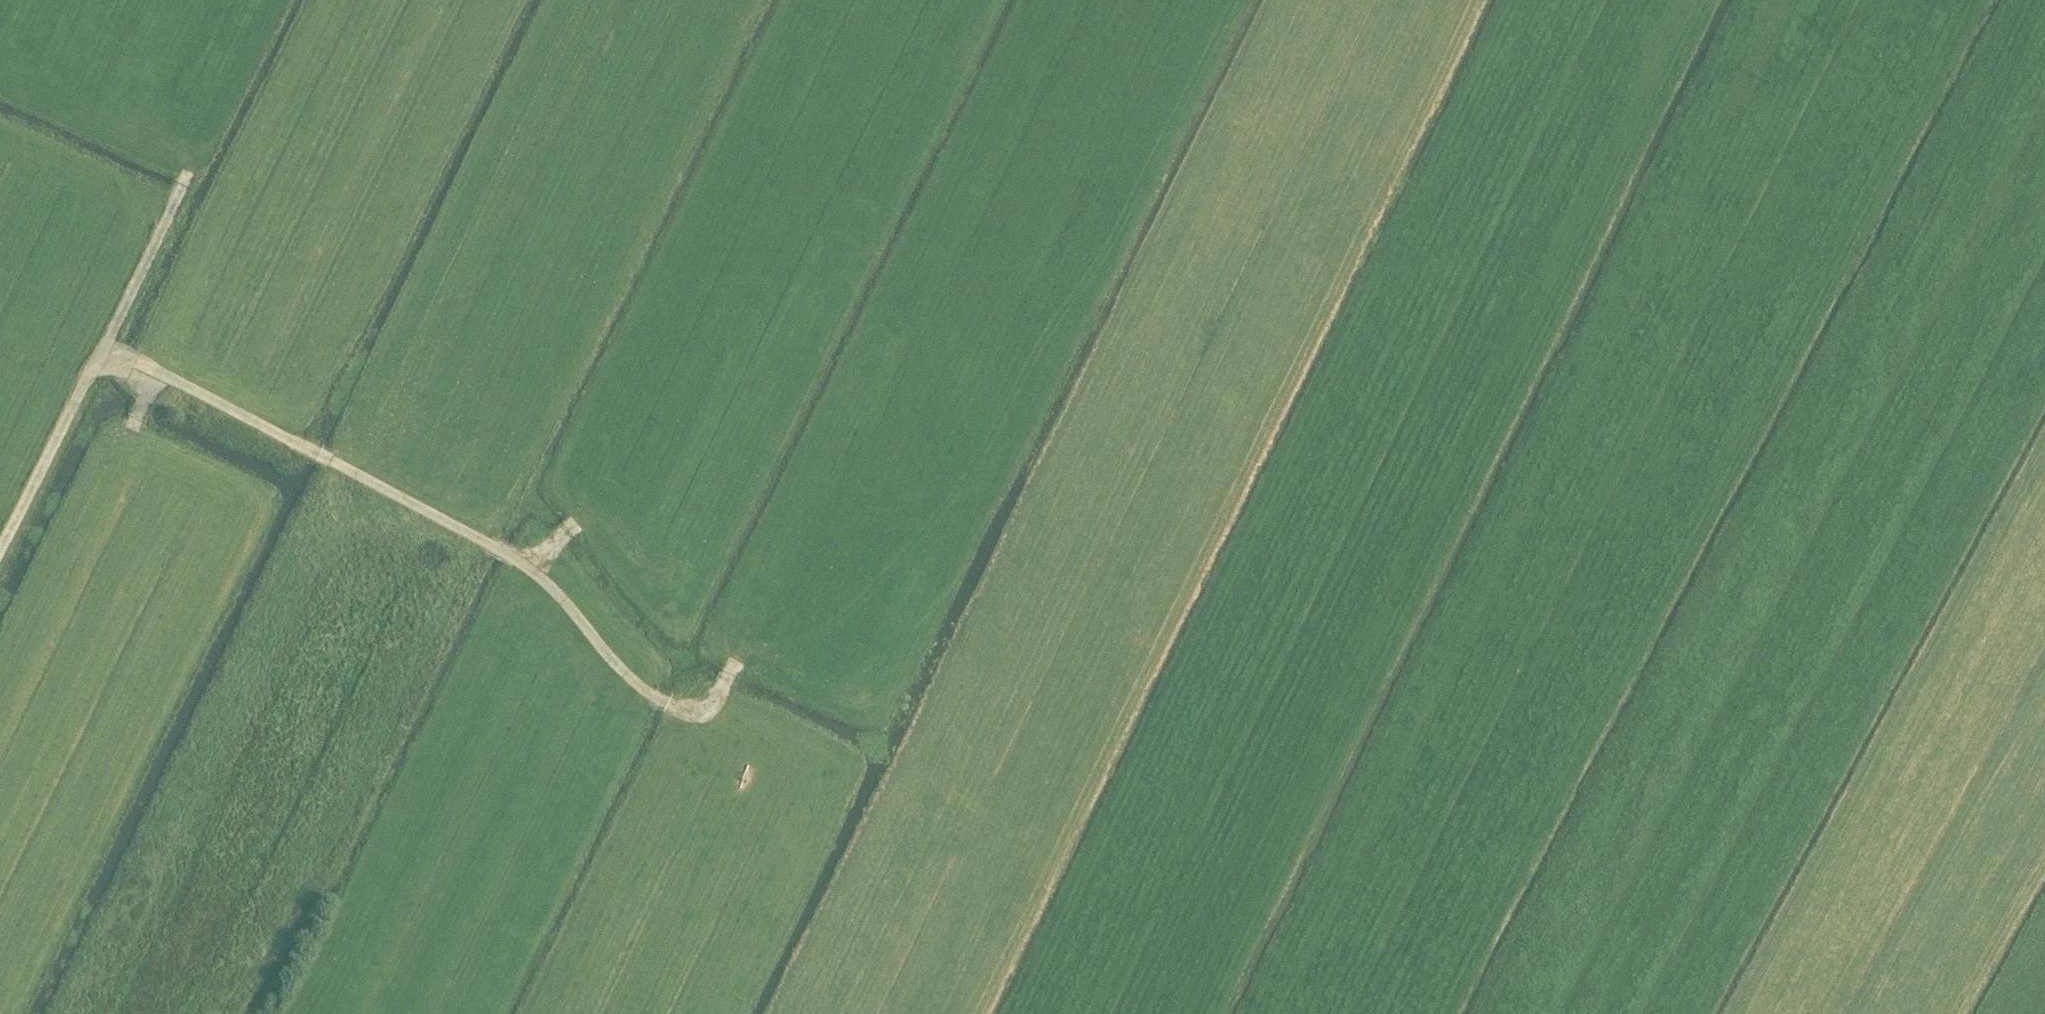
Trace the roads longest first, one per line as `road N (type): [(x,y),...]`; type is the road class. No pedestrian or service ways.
road 1 (track): [(111,346),(525,558),(666,706),(708,706),(722,690)]
road 2 (track): [(0,566),(275,0)]

